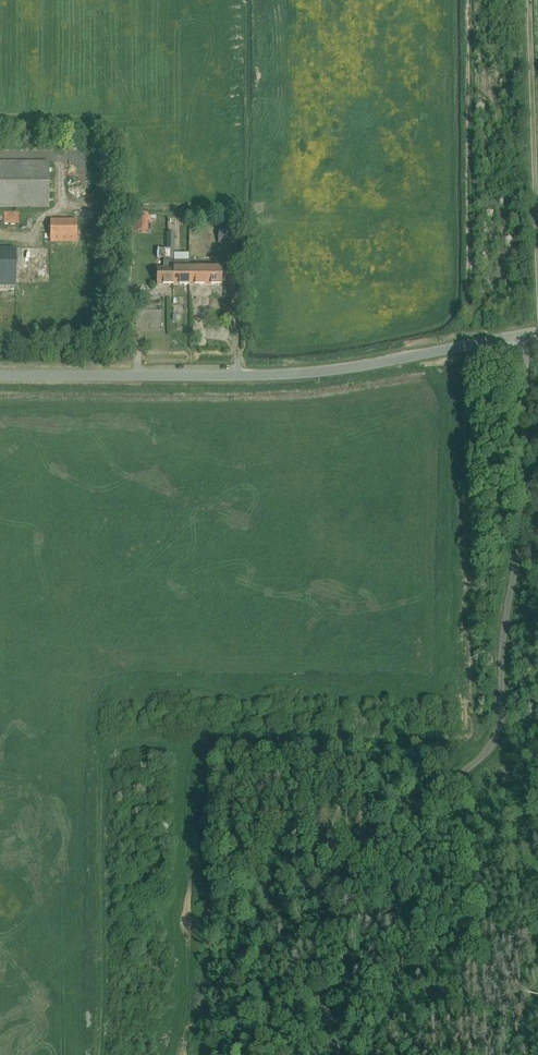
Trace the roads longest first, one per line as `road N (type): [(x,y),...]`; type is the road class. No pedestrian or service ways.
road 1 (unclassified): [(336,1054),(320,964),(336,886),(355,861),(487,749),(500,718),(502,626),(520,524),(523,335)]
road 2 (unclassified): [(523,335),(306,374),(0,375)]
road 3 (track): [(190,766),(184,749),(115,743),(103,751),(101,1054)]
road 4 (track): [(482,755),(465,745),(215,745),(190,766)]

